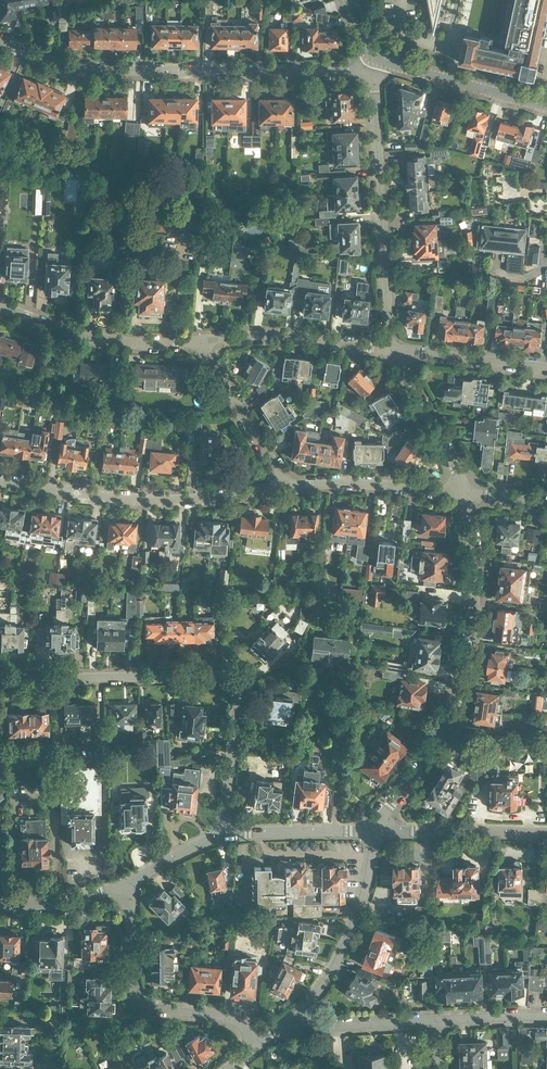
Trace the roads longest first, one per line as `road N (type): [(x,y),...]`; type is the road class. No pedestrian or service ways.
road 1 (residential): [(0,680),(229,676),(239,687),(224,834)]
road 2 (residential): [(380,60),(348,72),(103,72),(67,68),(0,39)]
road 3 (residential): [(374,830),(459,690),(476,561),(468,492)]
road 4 (residential): [(290,485),(186,500),(0,481)]
road 5 (residential): [(392,346),(375,92),(380,60)]
road 6 (residential): [(131,881),(132,988),(141,1002),(224,1017),(265,1035)]
road 7 (residential): [(280,1029),(333,969),(369,878),(374,830)]
road 8 (residential): [(193,342),(282,334),(392,346)]
road 9 (residential): [(0,308),(82,335),(193,342)]
road 10 (residential): [(468,492),(290,485)]
road 11 (residential): [(290,485),(193,342)]
road 12 (tertiary): [(380,60),(546,107)]
road 13 (residential): [(374,830),(546,834)]
road 14 (residential): [(468,492),(392,346)]
road 15 (residential): [(280,1029),(436,1020)]
road 16 (residential): [(392,346),(546,369)]
road 17 (residential): [(224,834),(374,830)]
road 18 (residential): [(0,904),(70,901),(131,881)]

